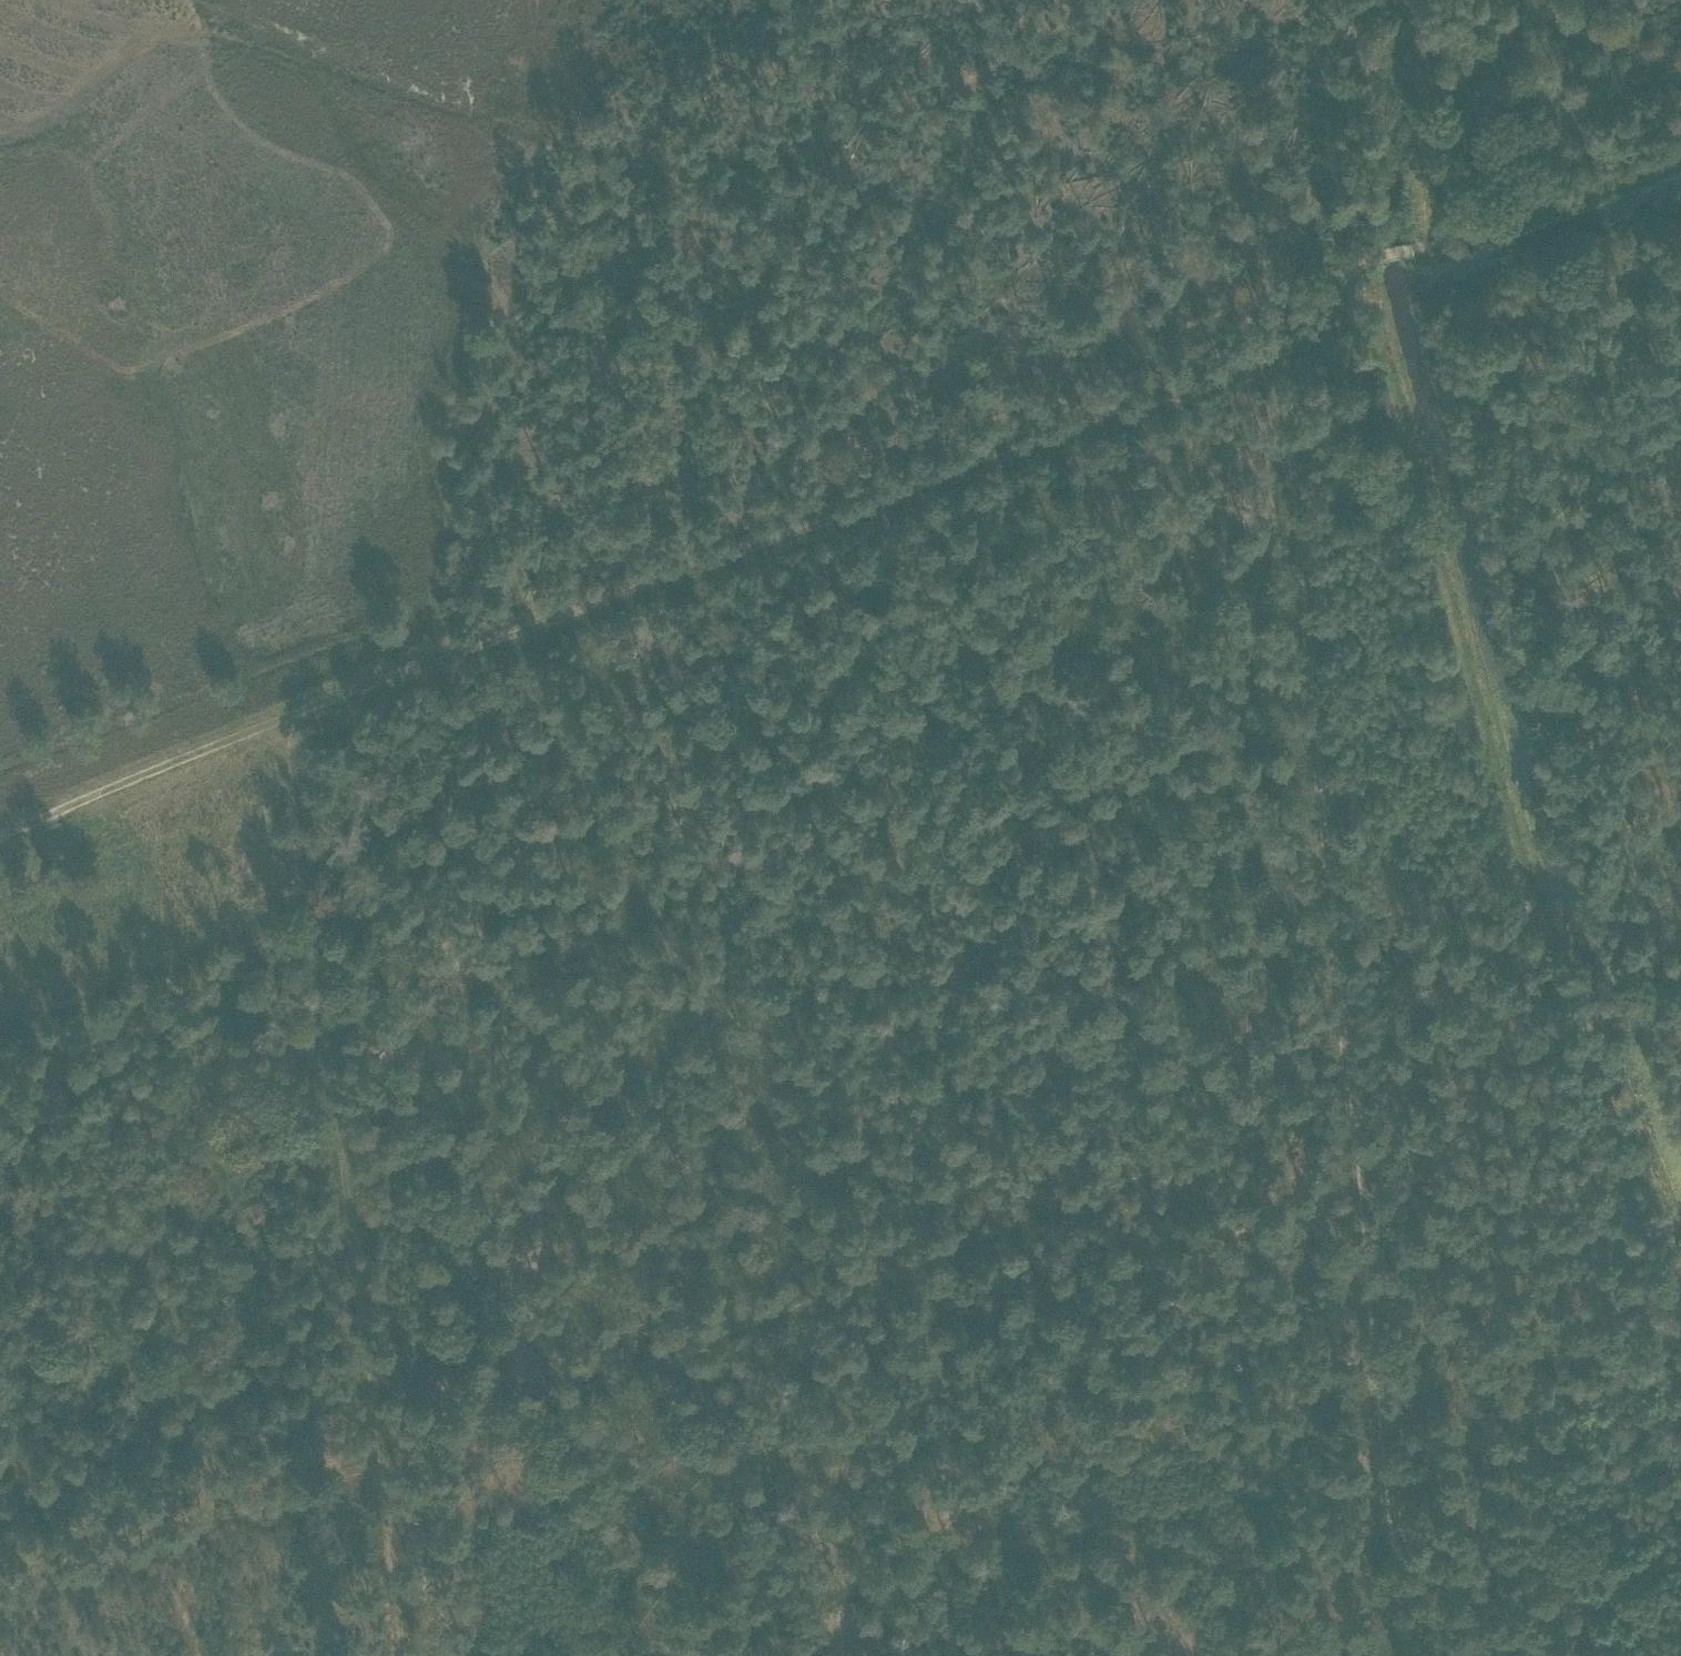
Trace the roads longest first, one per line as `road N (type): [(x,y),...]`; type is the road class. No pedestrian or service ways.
road 1 (track): [(1175,395),(440,666)]
road 2 (track): [(1351,1104),(1275,357)]
road 3 (track): [(1401,1655),(1351,1104)]
road 4 (track): [(440,666),(0,833)]
road 5 (track): [(1427,247),(1680,150)]
road 6 (track): [(1275,357),(1361,264),(1427,247)]

